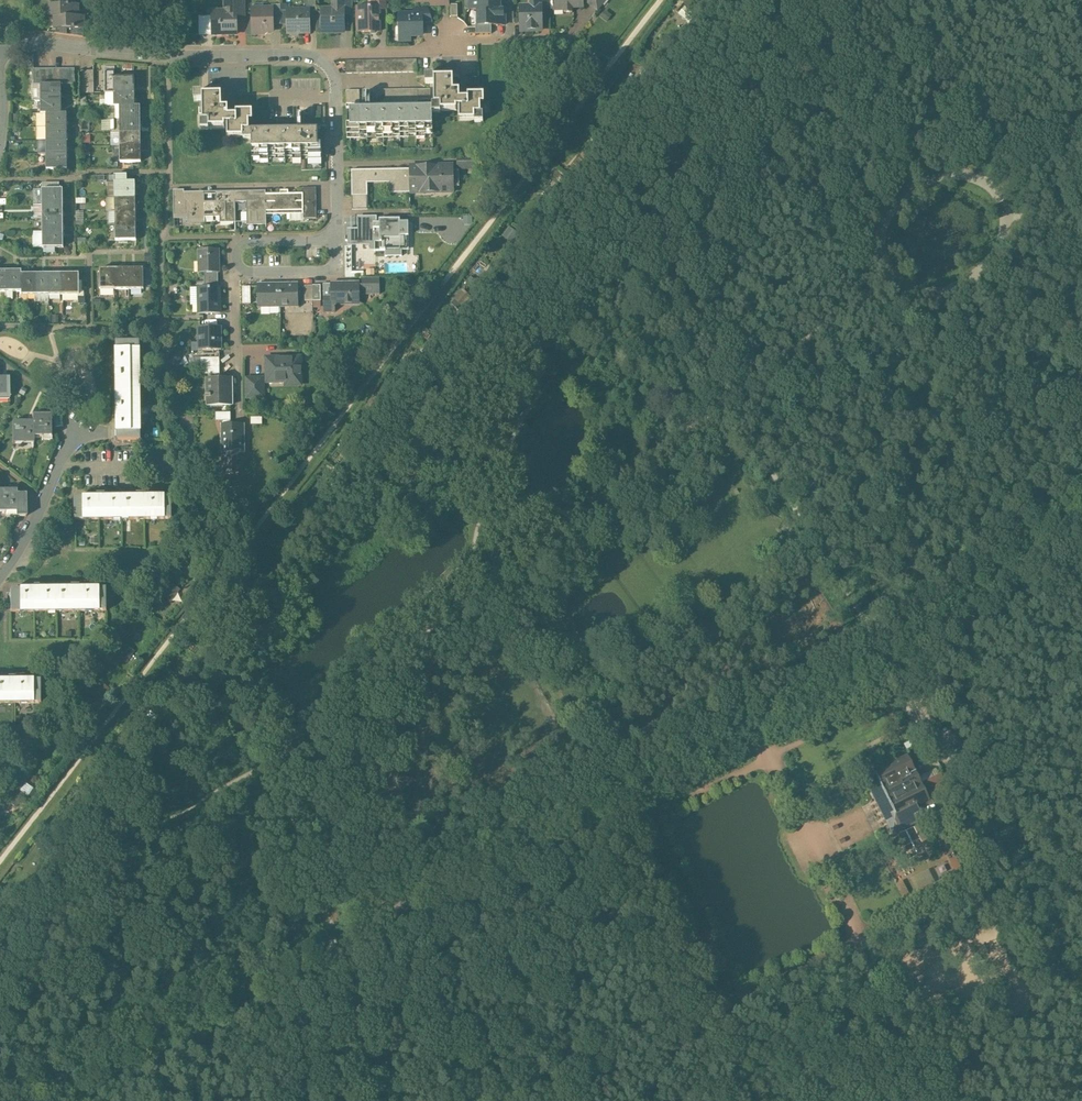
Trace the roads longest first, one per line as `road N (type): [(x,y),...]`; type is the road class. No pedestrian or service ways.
road 1 (unclassified): [(17,1100),(884,654),(1081,501)]
road 2 (residential): [(576,38),(299,54)]
road 3 (residential): [(299,54),(94,51)]
road 4 (residential): [(338,240),(333,81),(317,60),(299,54)]
road 5 (residential): [(73,435),(29,539),(0,574)]
road 6 (residential): [(240,267),(324,272),(336,263),(338,240)]
road 7 (residential): [(338,240),(251,241),(238,251),(240,267)]

